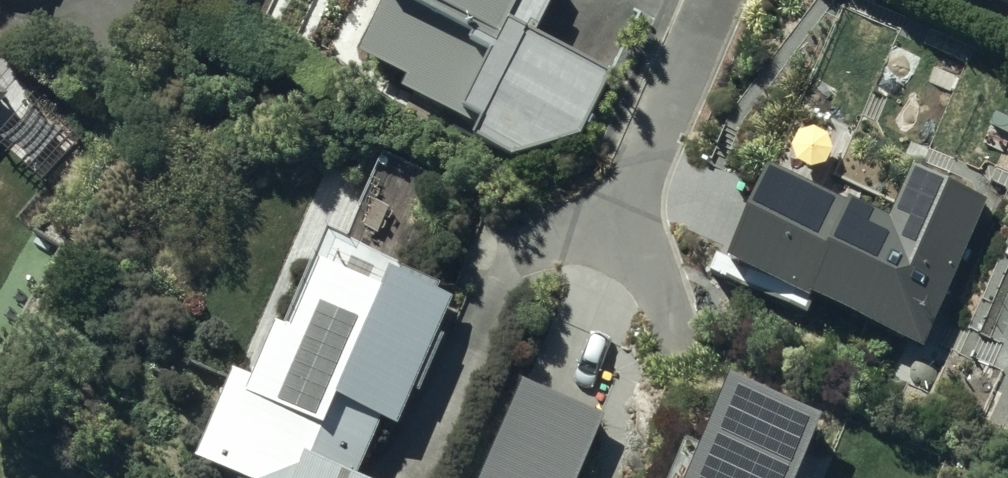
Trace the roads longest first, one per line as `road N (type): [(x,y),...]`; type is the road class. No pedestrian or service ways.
road 1 (residential): [(709,0),(627,191)]

